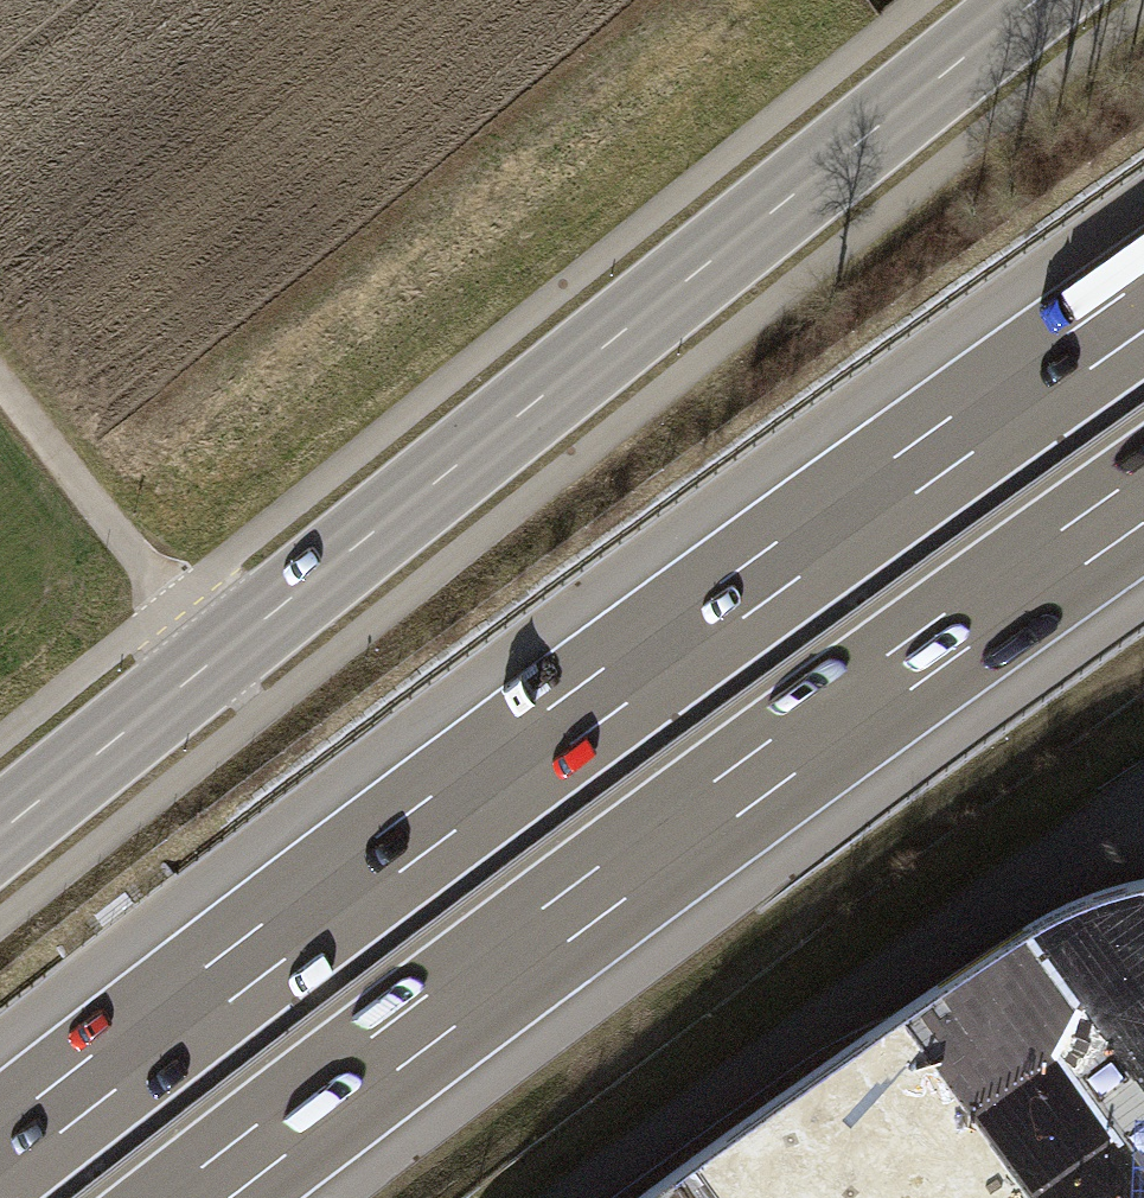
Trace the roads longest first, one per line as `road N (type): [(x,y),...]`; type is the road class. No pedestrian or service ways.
road 1 (motorway): [(1143,303),(488,777),(0,1151)]
road 2 (primary): [(0,832),(1036,0)]
road 3 (motorway): [(201,1197),(585,906),(1143,500)]
road 4 (track): [(0,381),(215,659)]

